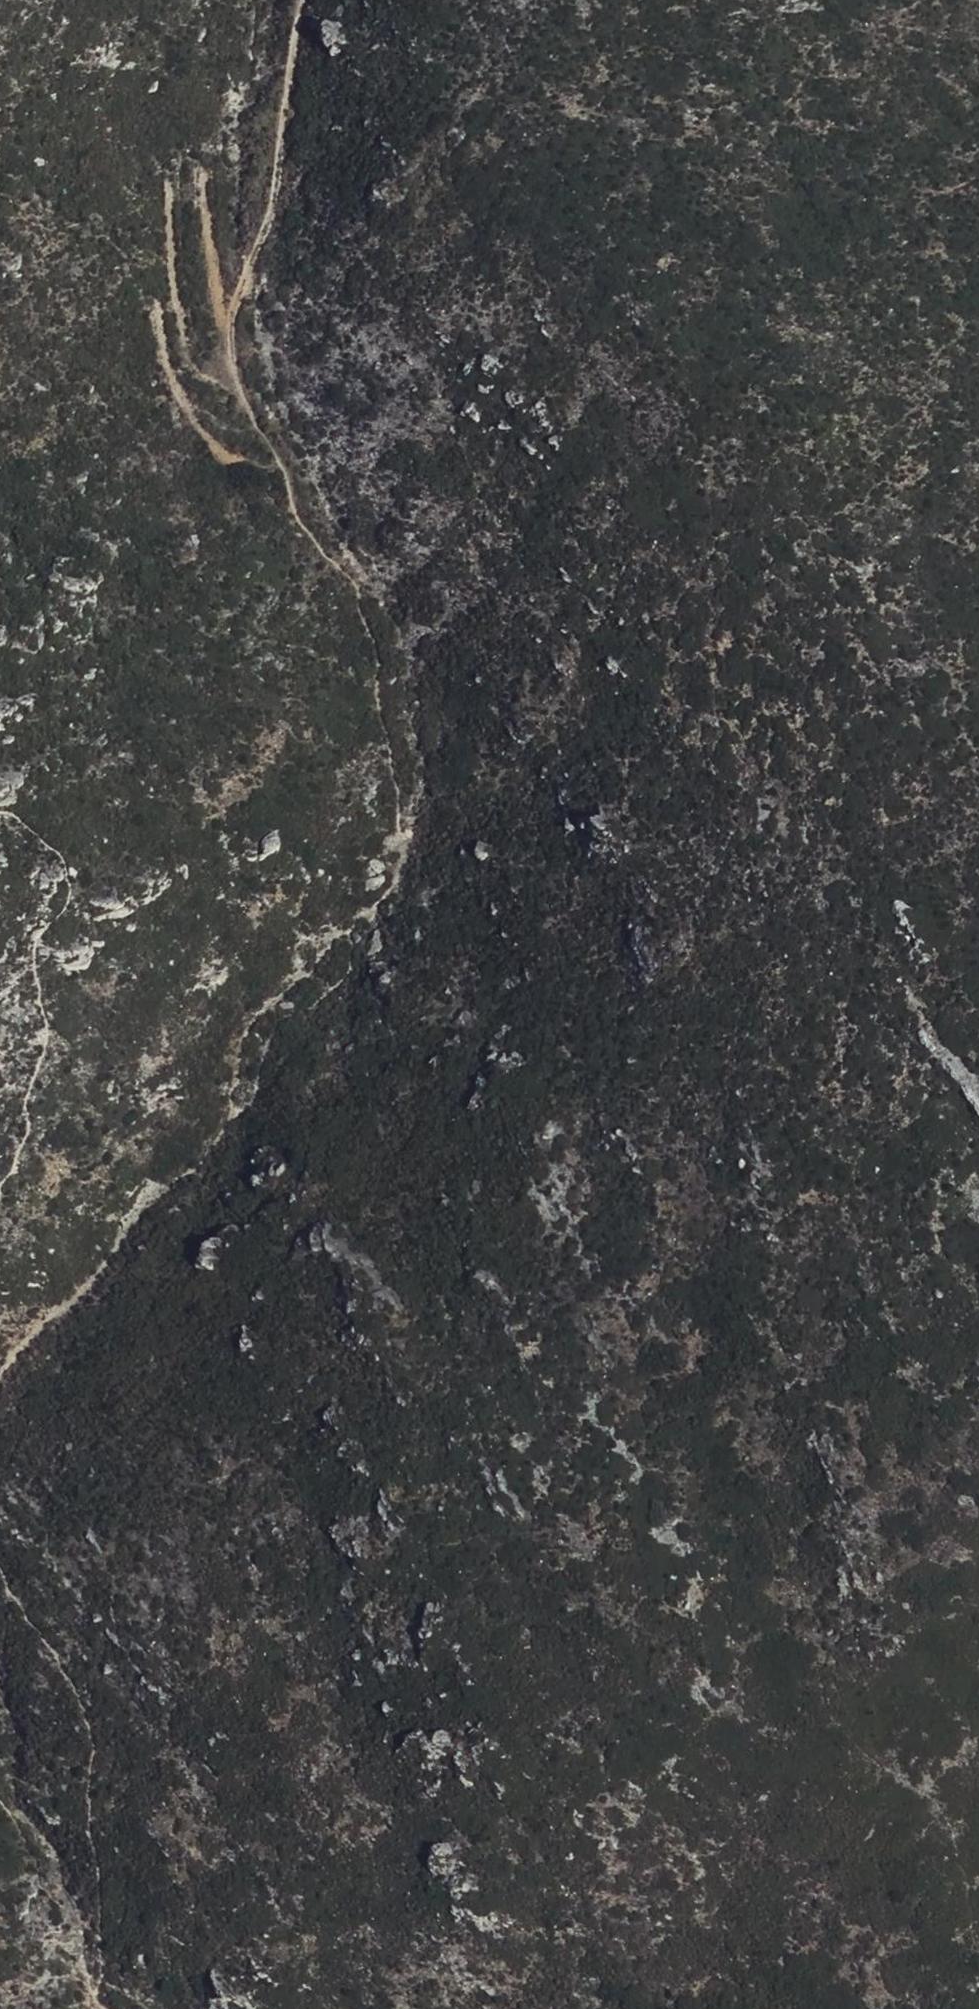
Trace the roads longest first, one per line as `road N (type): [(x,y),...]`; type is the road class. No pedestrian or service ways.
road 1 (track): [(299,0),(282,87),(280,163),(247,266)]

